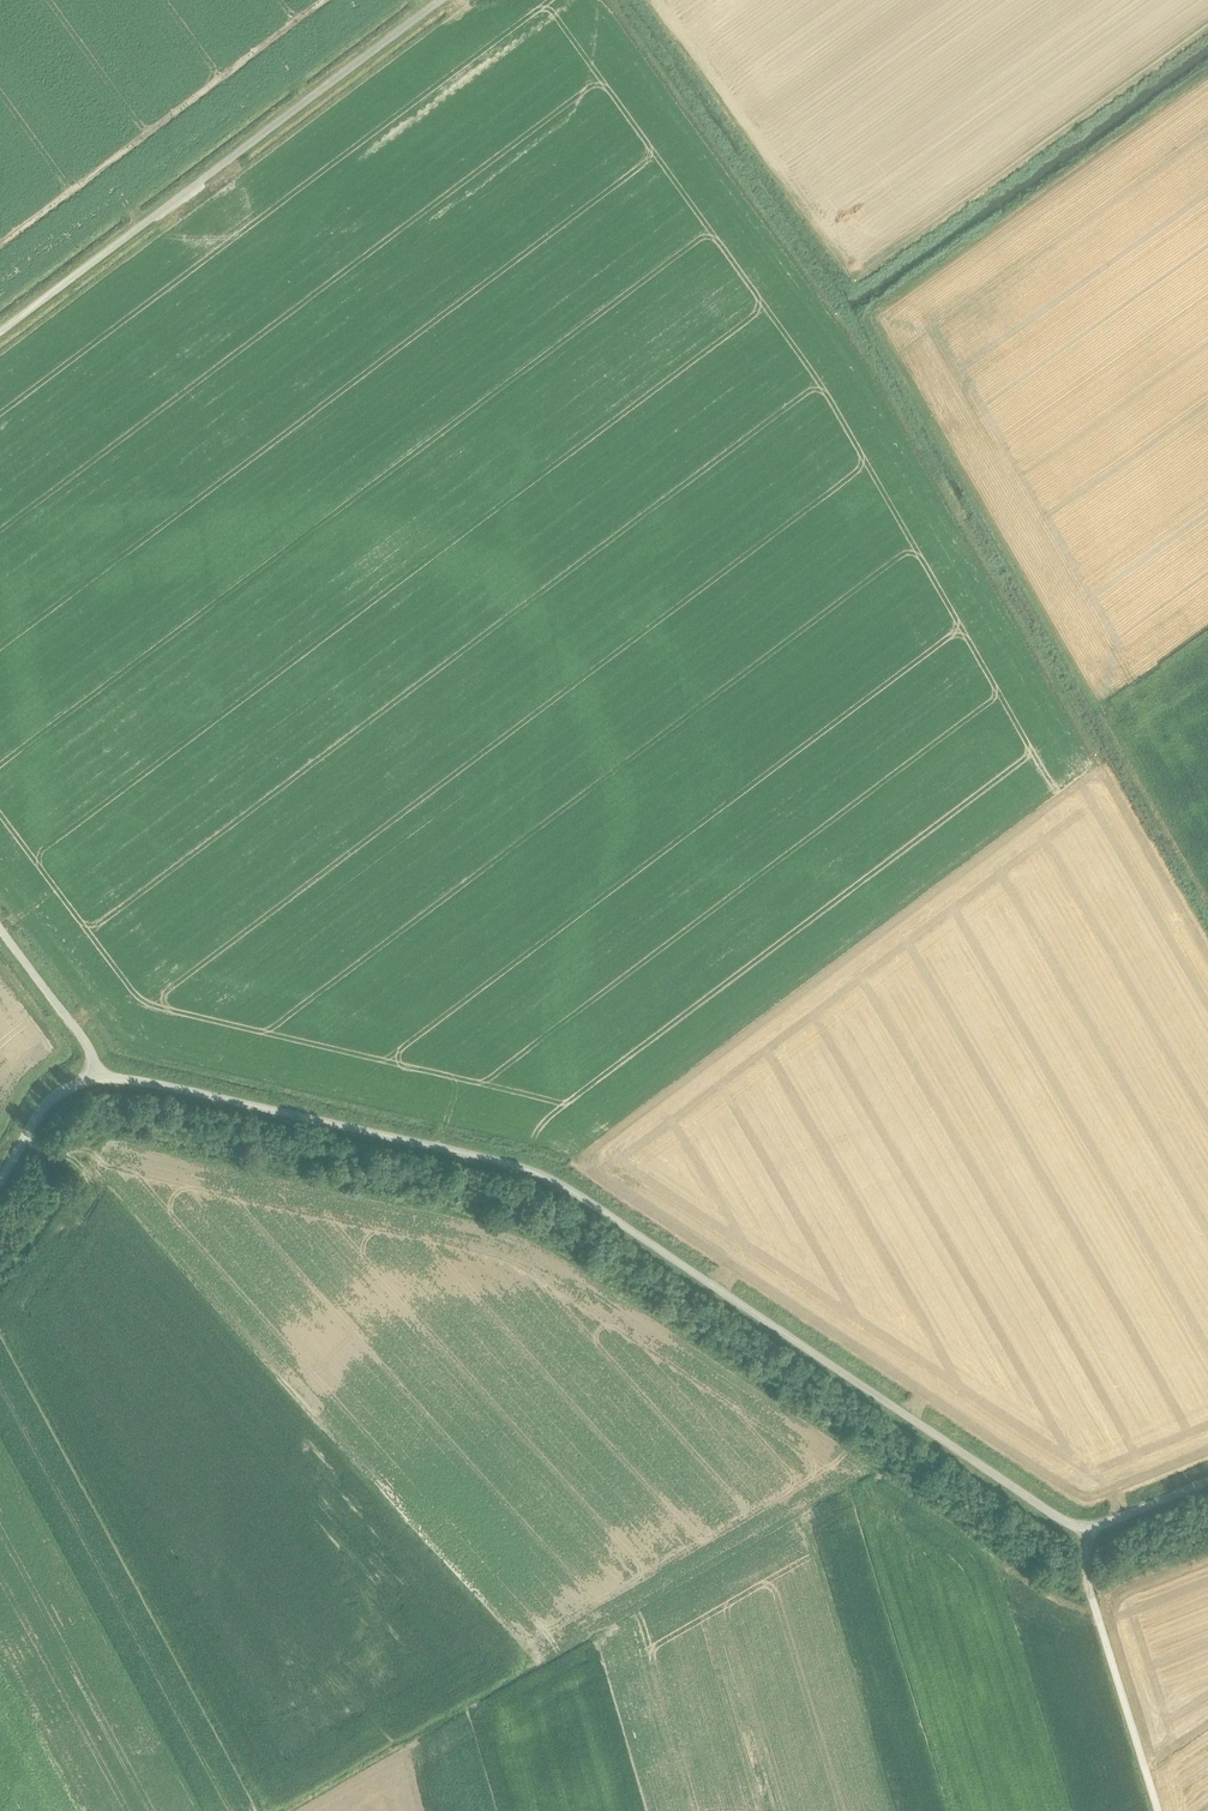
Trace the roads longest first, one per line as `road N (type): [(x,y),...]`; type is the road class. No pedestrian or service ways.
road 1 (unclassified): [(1090,1530),(1062,1520),(542,1174),(188,1090),(100,1077)]
road 2 (unclassified): [(0,311),(426,0)]
road 3 (unclassified): [(1158,1810),(1087,1580),(1090,1530)]
road 4 (unclassified): [(100,1077),(88,1048),(0,932)]
road 5 (unclassified): [(0,1181),(51,1097),(100,1077)]
road 6 (unclassified): [(1207,1481),(1090,1530)]

